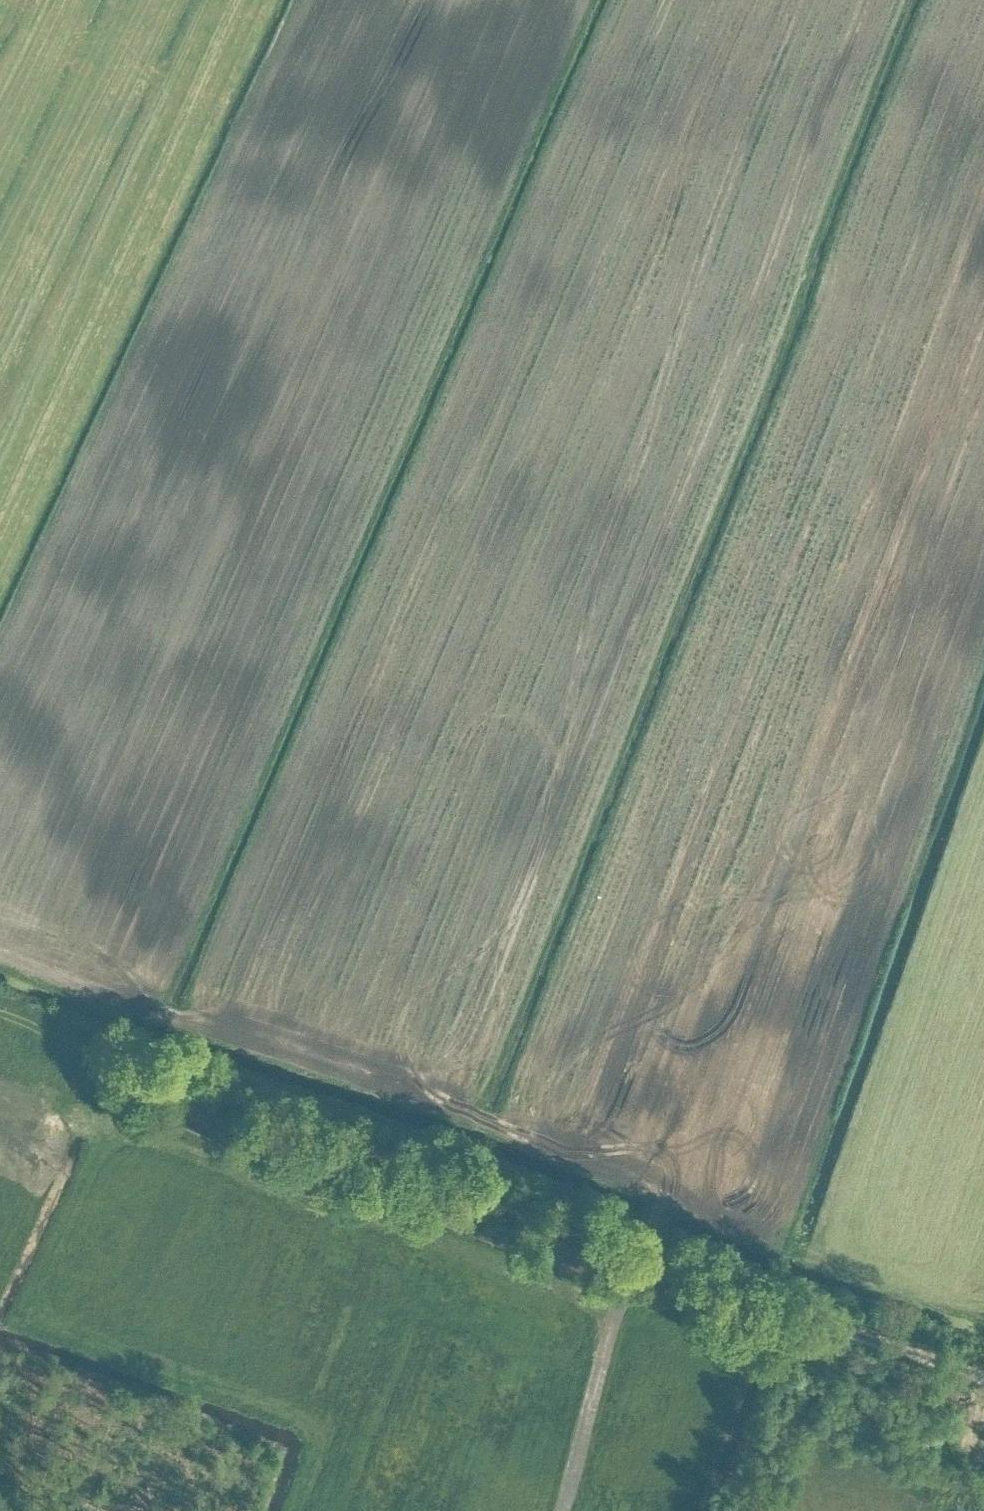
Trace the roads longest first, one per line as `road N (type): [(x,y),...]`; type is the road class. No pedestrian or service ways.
road 1 (track): [(983,1375),(646,1259),(612,1323),(562,1510)]

